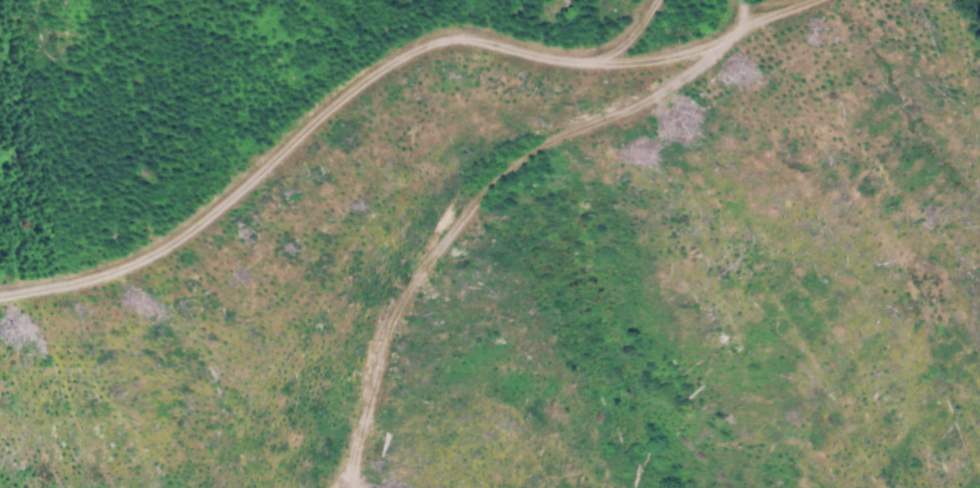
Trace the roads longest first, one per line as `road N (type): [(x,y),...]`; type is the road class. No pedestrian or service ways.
road 1 (track): [(0,299),(130,268),(187,233),(353,91),(439,44),(643,65),(691,54),(815,0)]
road 2 (track): [(342,487),(378,343),(435,254),(523,157),(654,86),(703,48)]

